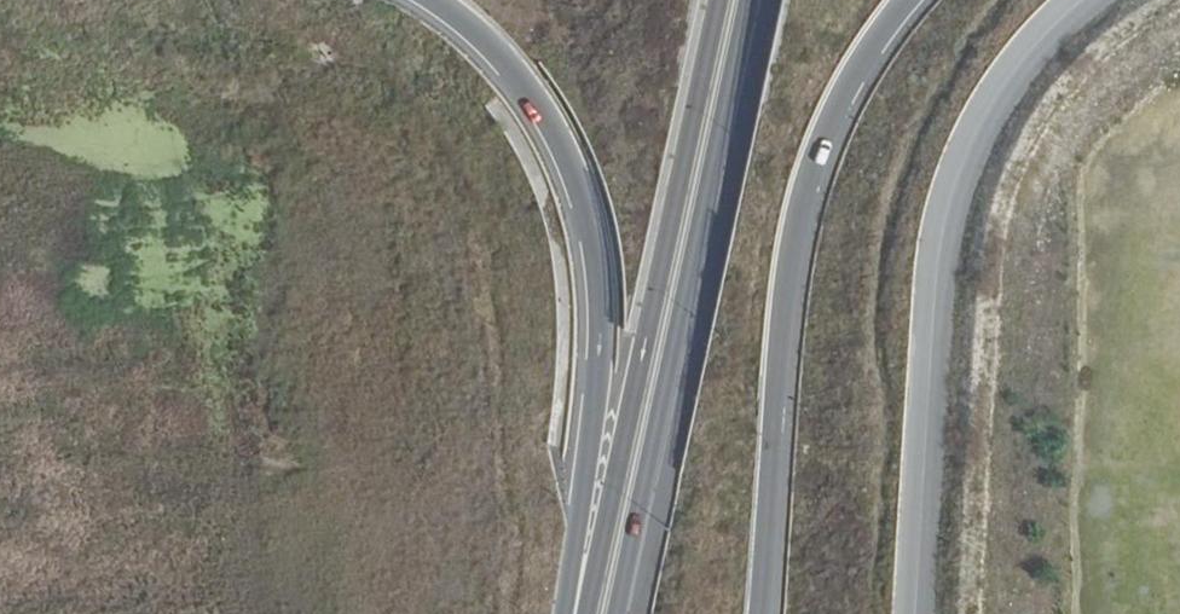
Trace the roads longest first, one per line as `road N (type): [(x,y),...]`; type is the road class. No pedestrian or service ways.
road 1 (trunk): [(438,0),(507,60),(536,100),(563,143),(594,250),(600,359),(571,569),(575,613)]
road 2 (unclassified): [(915,613),(937,261),(956,176),(1023,60),(1080,0)]
road 3 (trunk): [(760,613),(782,320),(812,164),(850,81),(907,0)]
road 4 (unclassified): [(719,0),(581,613)]
road 5 (unclassified): [(615,613),(748,0)]

